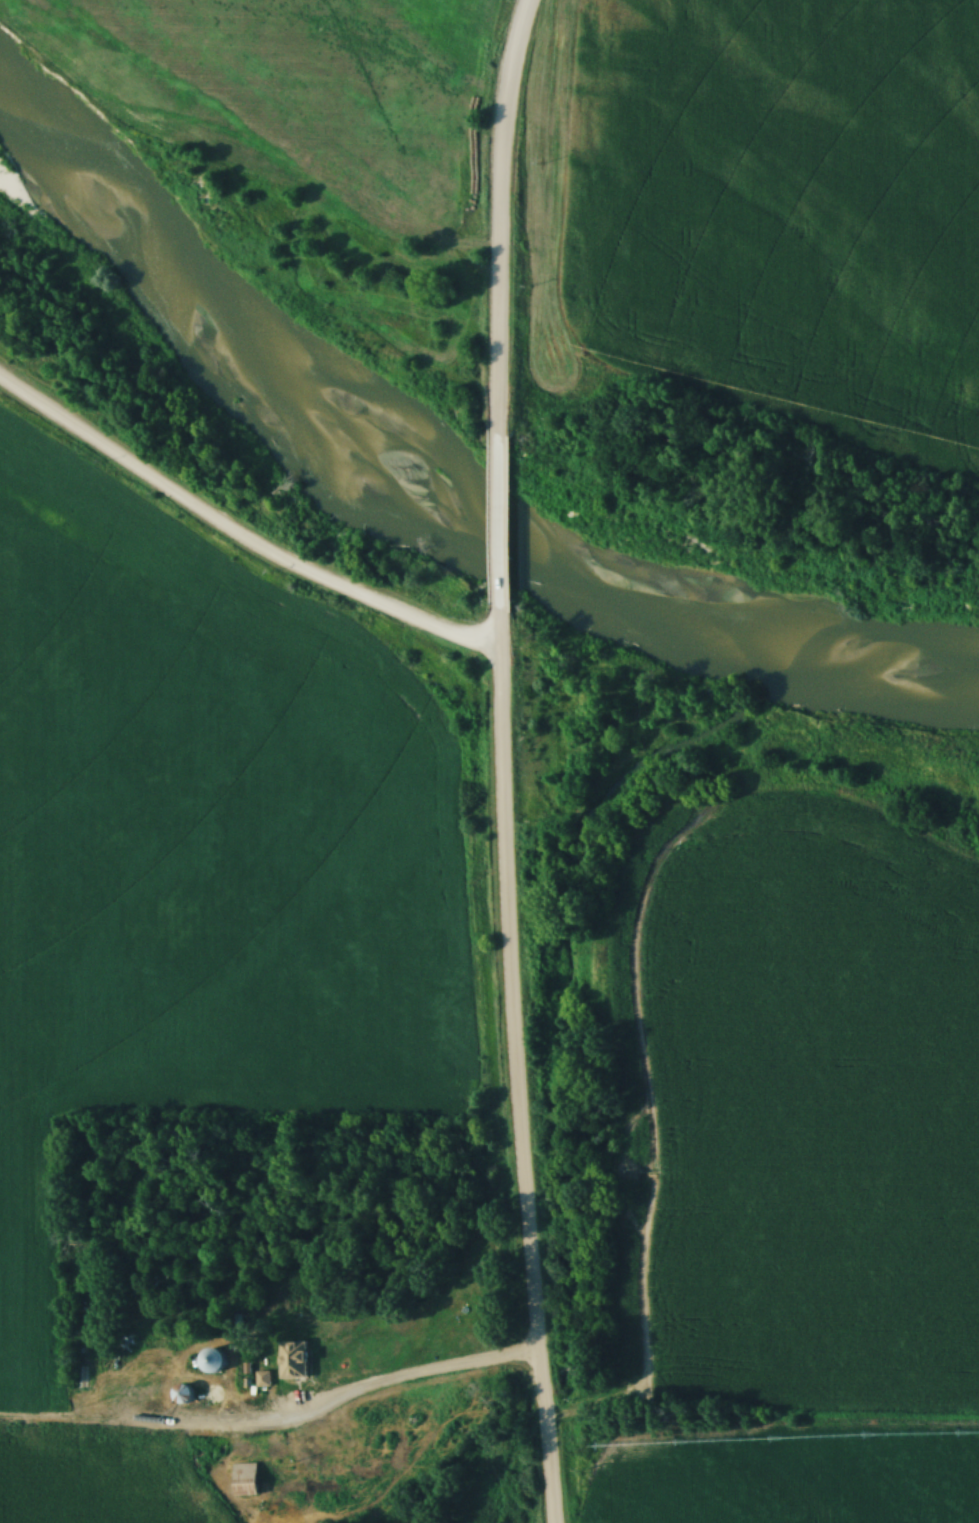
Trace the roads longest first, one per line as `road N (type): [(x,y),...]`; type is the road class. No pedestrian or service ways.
road 1 (tertiary): [(556,1522),(515,1066),(498,611)]
road 2 (residential): [(499,646),(441,633),(302,576),(0,381)]
road 3 (tertiary): [(496,435),(502,126),(530,0)]
road 4 (tertiary): [(498,611),(496,435)]

